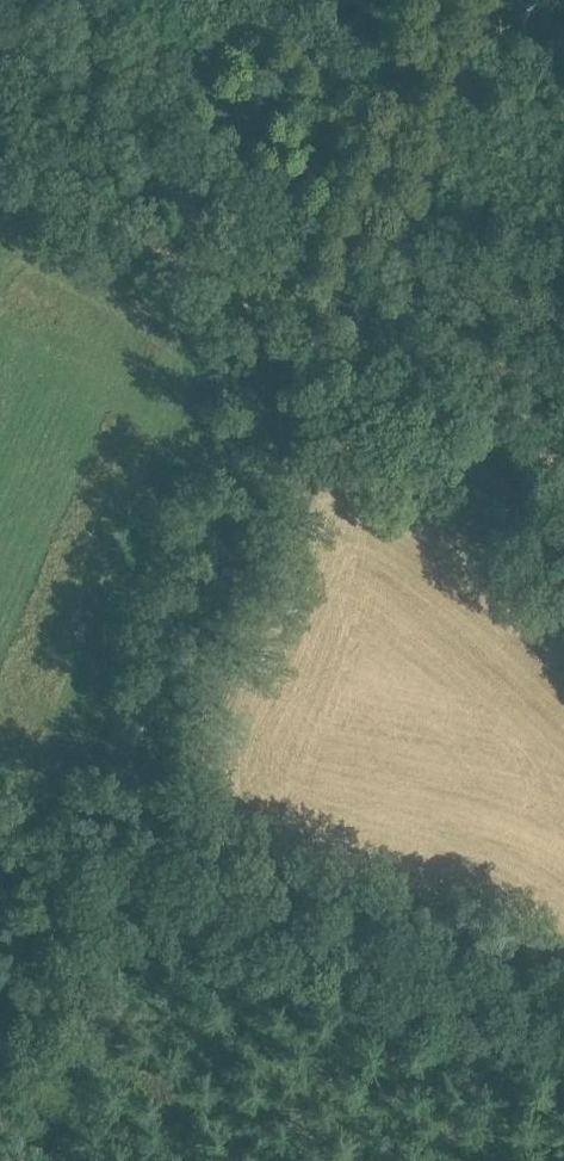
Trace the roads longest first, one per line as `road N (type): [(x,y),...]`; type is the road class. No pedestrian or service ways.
road 1 (track): [(399,71),(0,1105)]
road 2 (track): [(0,129),(297,325),(563,539)]
road 3 (track): [(563,1025),(0,842)]

